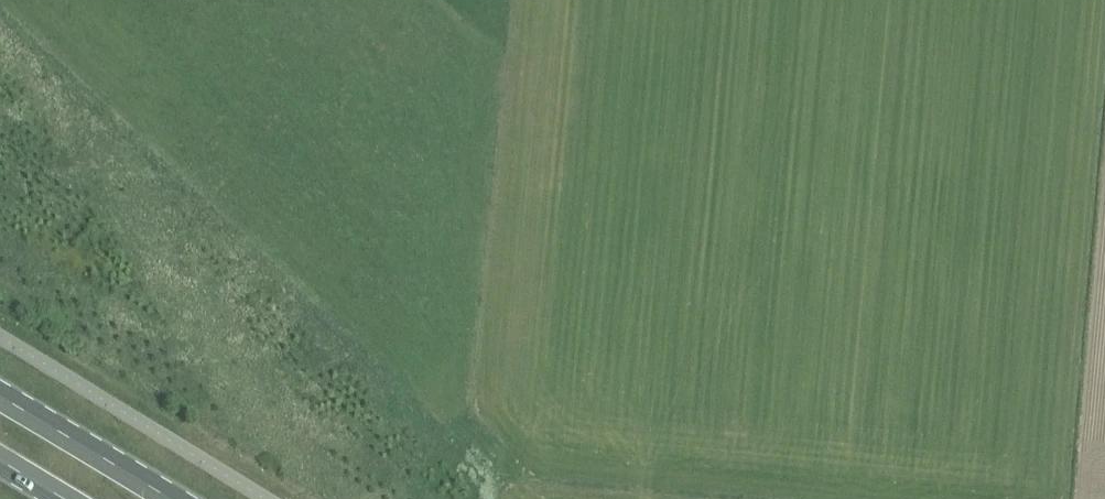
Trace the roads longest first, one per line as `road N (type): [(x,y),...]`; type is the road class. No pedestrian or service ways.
road 1 (unclassified): [(261,498),(0,340)]
road 2 (primary): [(166,498),(0,397)]

